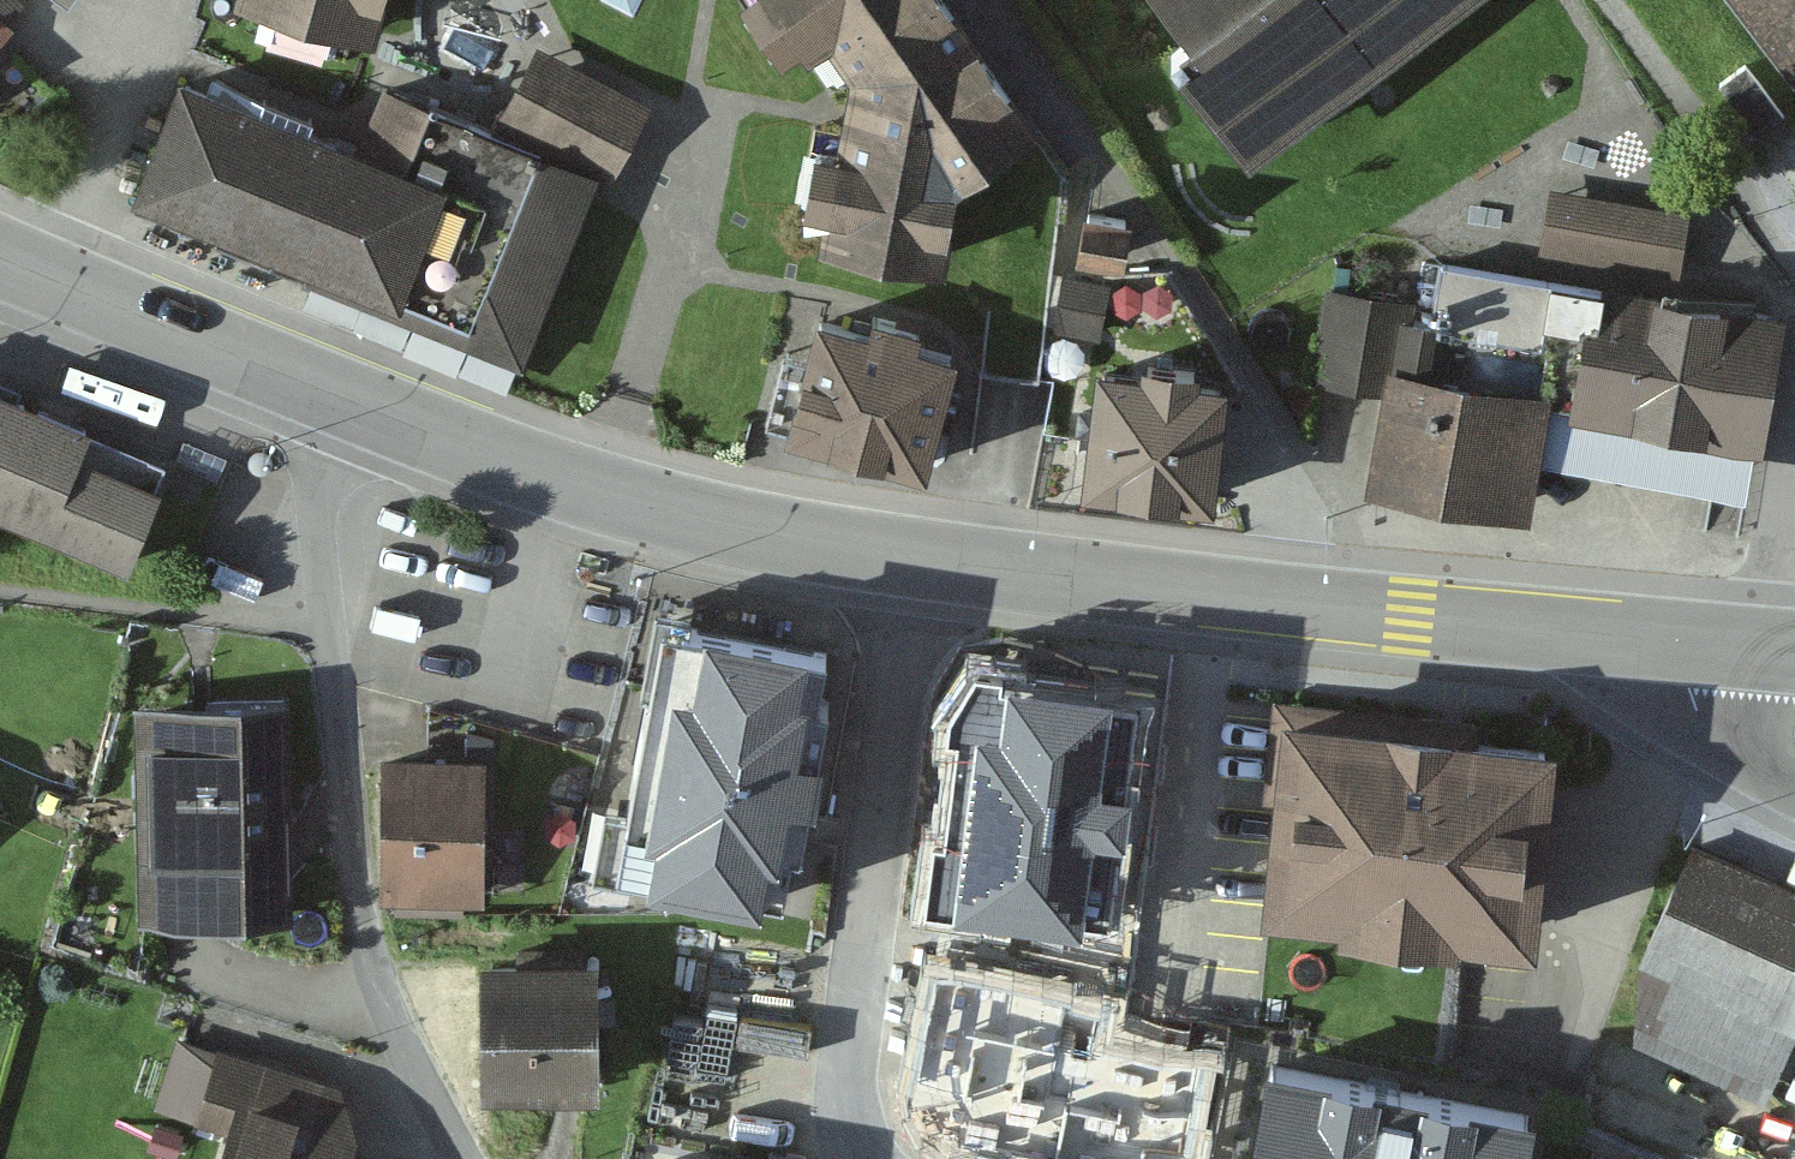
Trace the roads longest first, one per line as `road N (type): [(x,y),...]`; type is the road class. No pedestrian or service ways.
road 1 (unclassified): [(295,387),(360,917),(402,1036),(464,1158)]
road 2 (tertiary): [(918,570),(1673,646)]
road 3 (tertiary): [(295,387),(595,510),(918,570)]
road 4 (residential): [(918,570),(848,1114),(869,1158)]
road 5 (tertiary): [(0,263),(295,387)]
road 6 (residential): [(1673,646),(1717,739),(1794,791)]
road 7 (tertiary): [(1673,646),(1794,657)]

